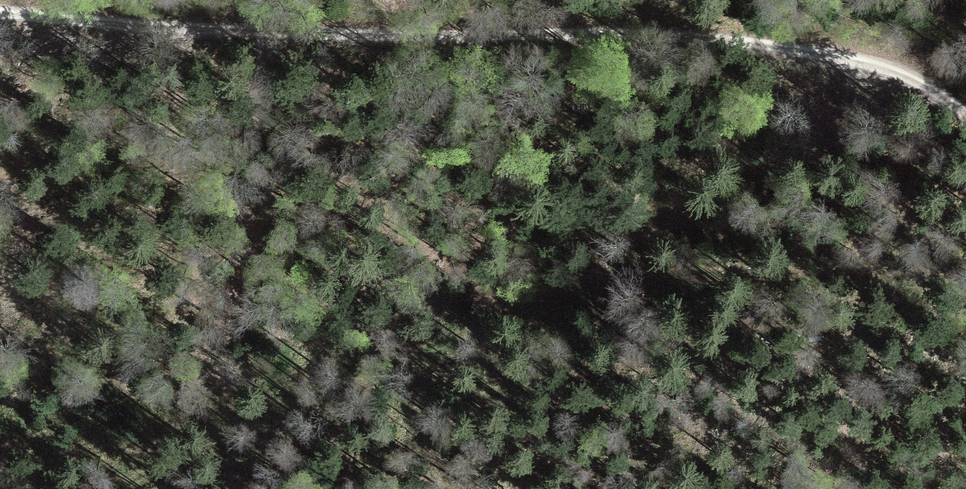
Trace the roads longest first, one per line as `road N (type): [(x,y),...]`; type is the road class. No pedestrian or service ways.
road 1 (track): [(965,99),(898,75),(778,51),(356,42),(0,10)]
road 2 (track): [(159,488),(560,291),(965,244)]

